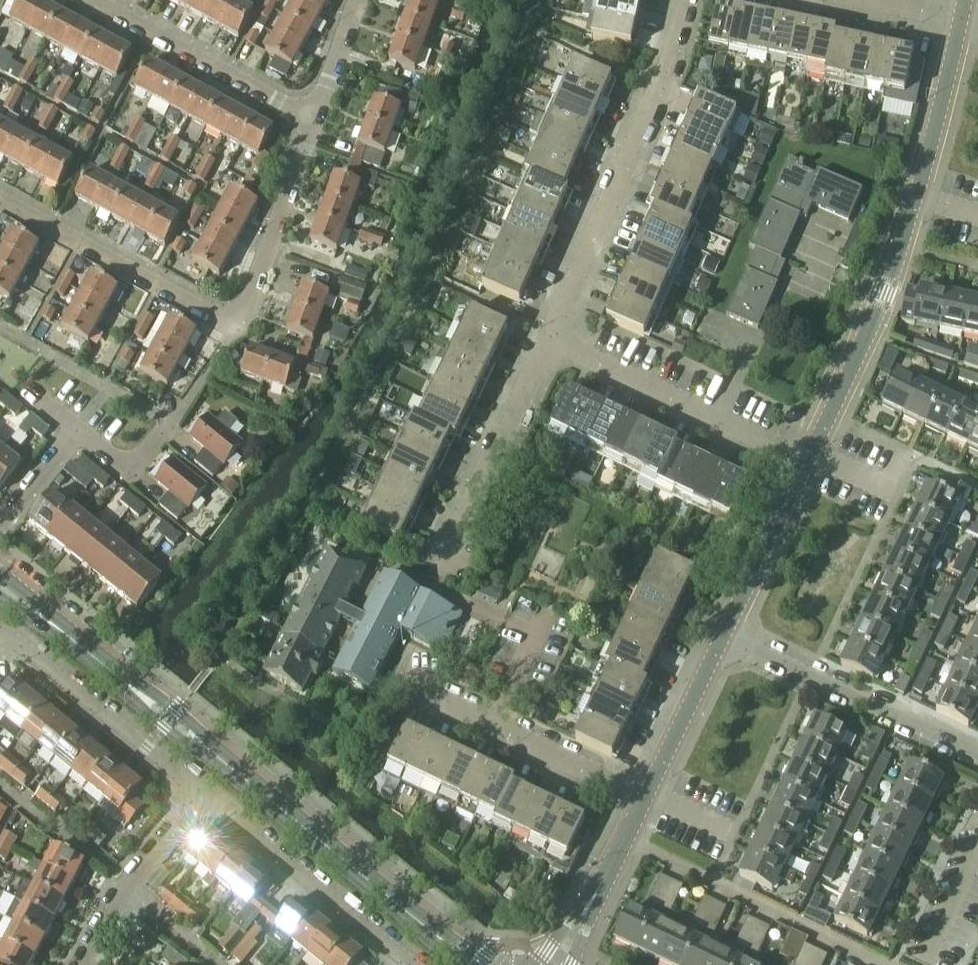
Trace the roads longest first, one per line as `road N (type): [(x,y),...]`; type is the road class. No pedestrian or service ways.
road 1 (tertiary): [(470,964),(0,587)]
road 2 (residential): [(0,197),(232,324),(245,311),(313,120)]
road 3 (tertiary): [(807,466),(917,197),(959,20)]
road 4 (residential): [(547,338),(651,121),(687,0)]
road 5 (residential): [(807,466),(547,338)]
road 6 (residential): [(886,964),(625,842)]
road 7 (residential): [(977,755),(723,640)]
road 8 (residential): [(204,793),(414,964)]
road 9 (residential): [(648,796),(408,682)]
road 10 (residential): [(0,631),(204,793)]
road 11 (residential): [(436,571),(547,338)]
road 12 (residential): [(92,0),(313,120)]
road 13 (residential): [(84,964),(123,892),(204,793)]
road 14 (tertiary): [(723,640),(807,466)]
road 15 (tertiary): [(648,796),(723,640)]
road 16 (residential): [(80,429),(128,468),(183,409)]
road 17 (tertiary): [(554,964),(625,842)]
road 18 (residential): [(313,120),(359,0)]
road 19 (residential): [(922,964),(977,849)]
road 20 (residential): [(0,521),(80,429)]

